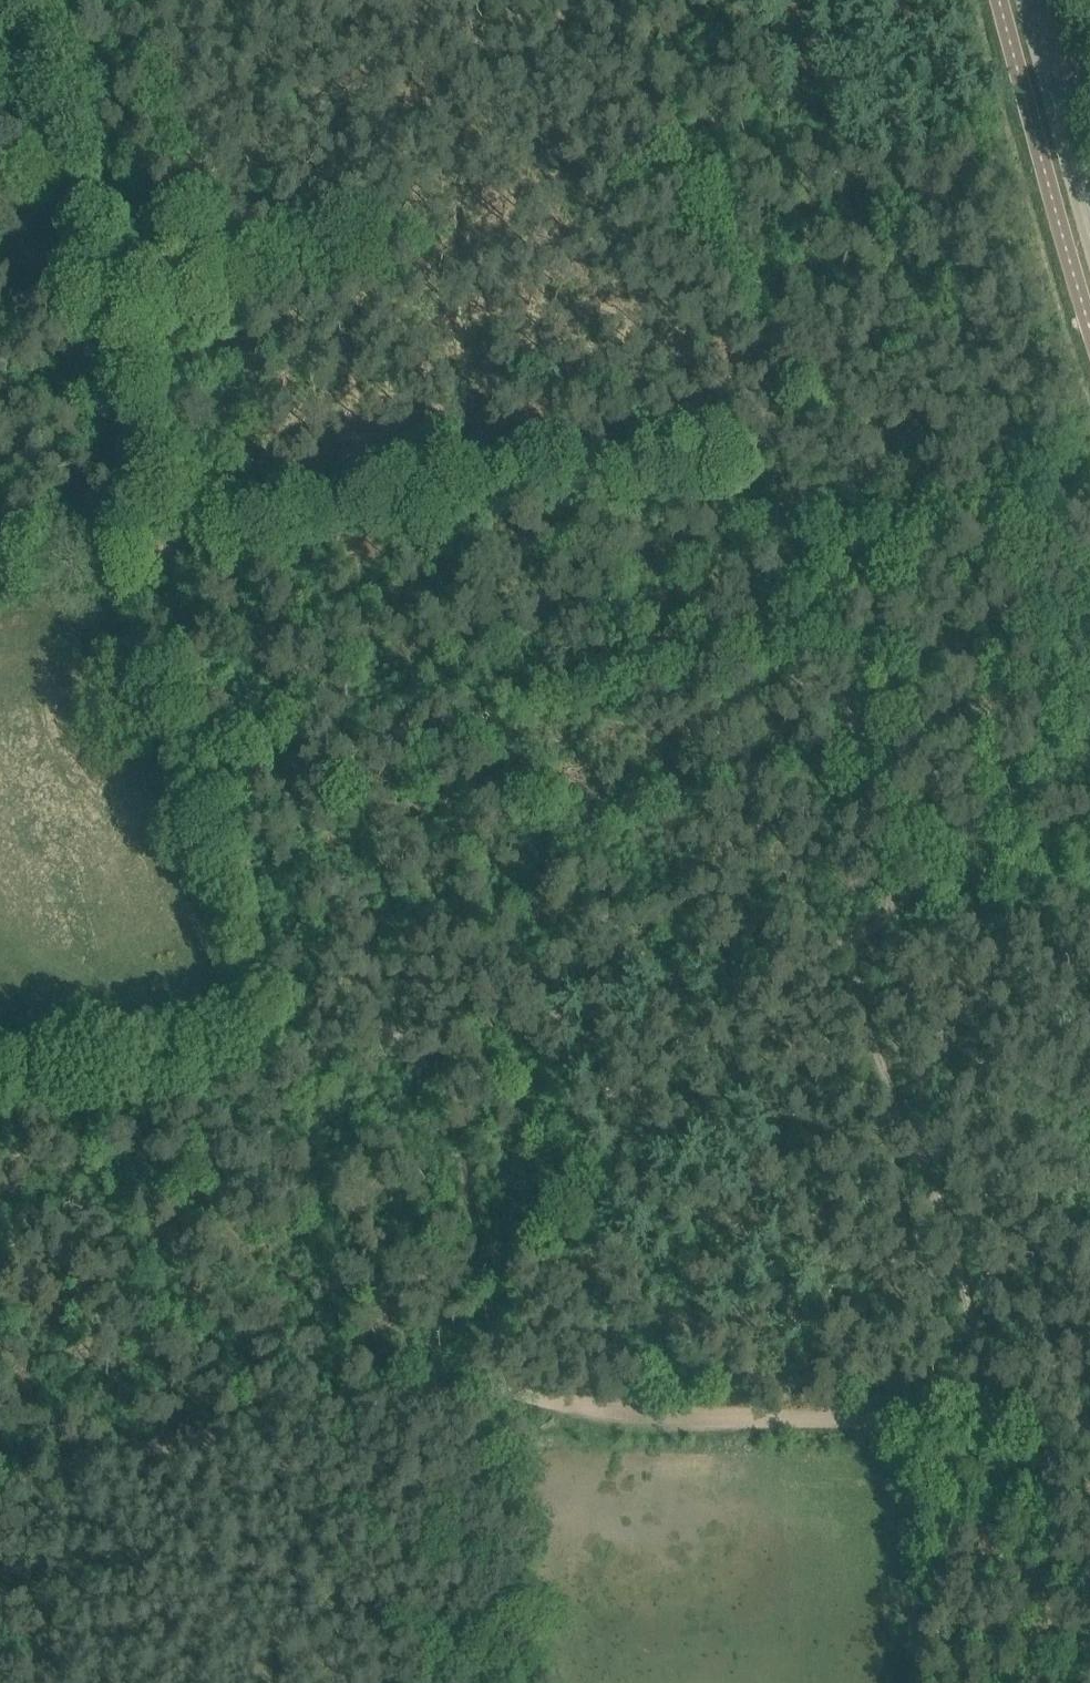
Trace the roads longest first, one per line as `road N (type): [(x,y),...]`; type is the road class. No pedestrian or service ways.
road 1 (track): [(1089,1419),(347,1399),(0,1481)]
road 2 (tertiary): [(1089,215),(1031,0)]

